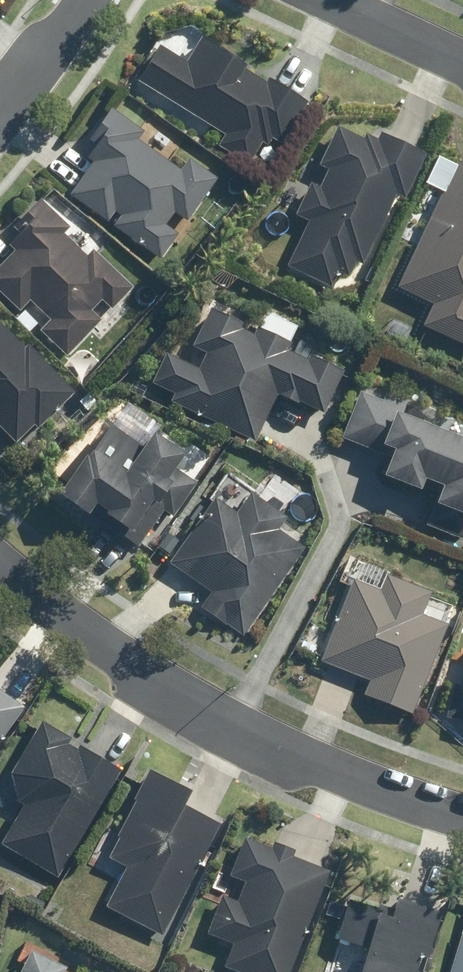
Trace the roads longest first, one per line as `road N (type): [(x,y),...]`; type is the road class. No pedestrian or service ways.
road 1 (residential): [(462,805),(320,758),(203,696),(108,636),(0,550)]
road 2 (residential): [(324,0),(462,66)]
road 3 (residential): [(0,119),(88,0)]

